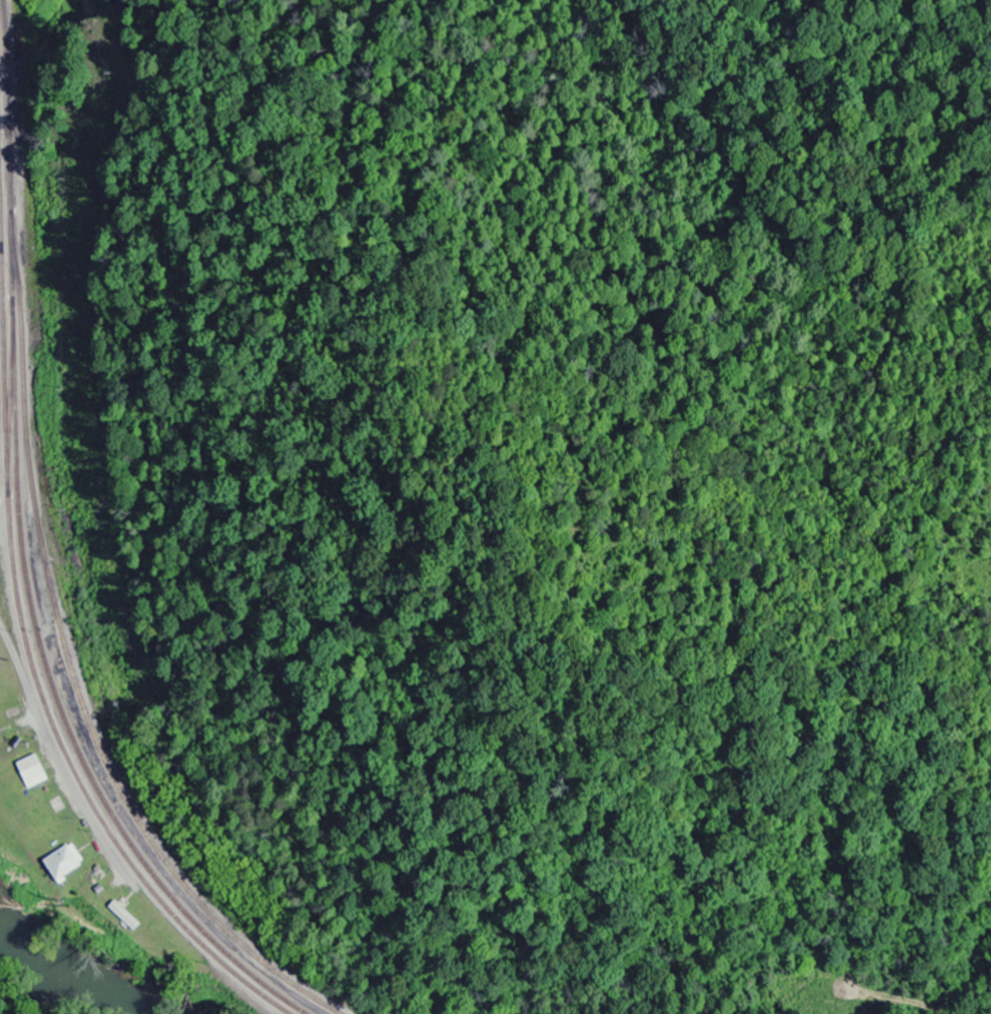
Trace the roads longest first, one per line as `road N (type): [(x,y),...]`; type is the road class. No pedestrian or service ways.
road 1 (residential): [(204,962),(105,844),(61,767),(0,625)]

